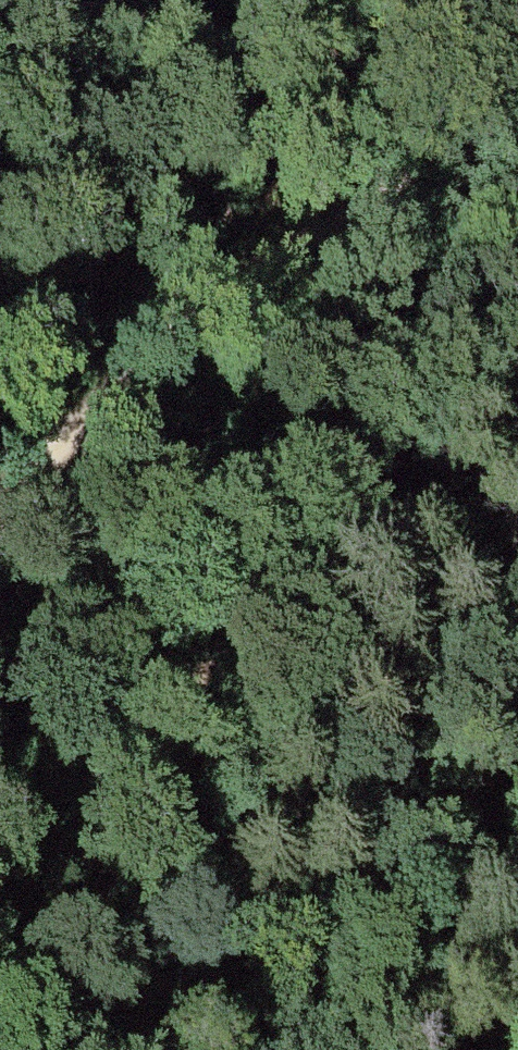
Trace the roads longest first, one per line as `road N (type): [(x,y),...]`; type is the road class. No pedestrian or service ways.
road 1 (track): [(517,156),(291,256),(228,299),(137,365),(0,512)]
road 2 (track): [(0,588),(28,592),(191,460),(258,418),(342,392),(517,375)]
road 3 (track): [(151,1049),(517,819)]
road 4 (track): [(0,63),(140,0)]

